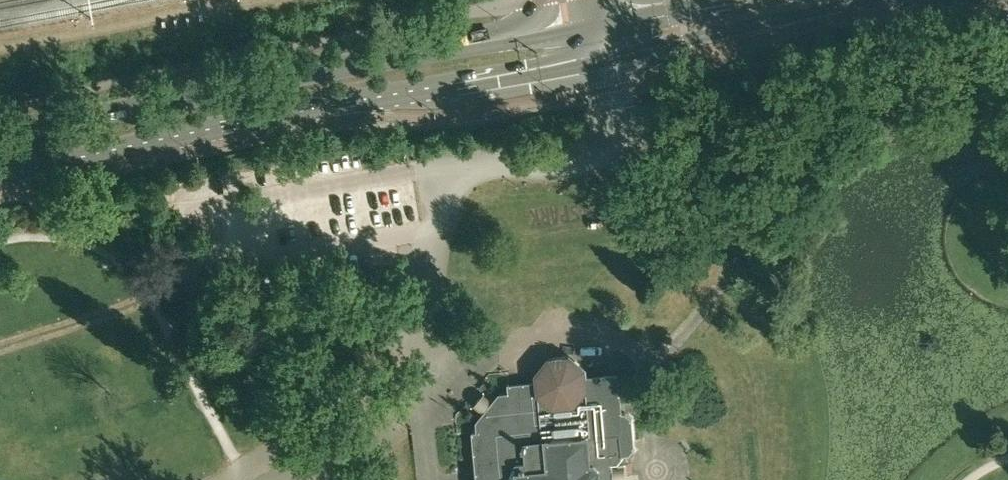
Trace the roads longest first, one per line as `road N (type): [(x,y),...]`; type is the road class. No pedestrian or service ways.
road 1 (primary): [(0,184),(251,126),(604,60)]
road 2 (primary): [(483,42),(0,142)]
road 3 (unclassified): [(437,370),(428,301),(438,215),(453,177),(484,166),(555,166),(595,156),(612,130),(608,88)]
road 4 (secondary): [(604,60),(895,0)]

